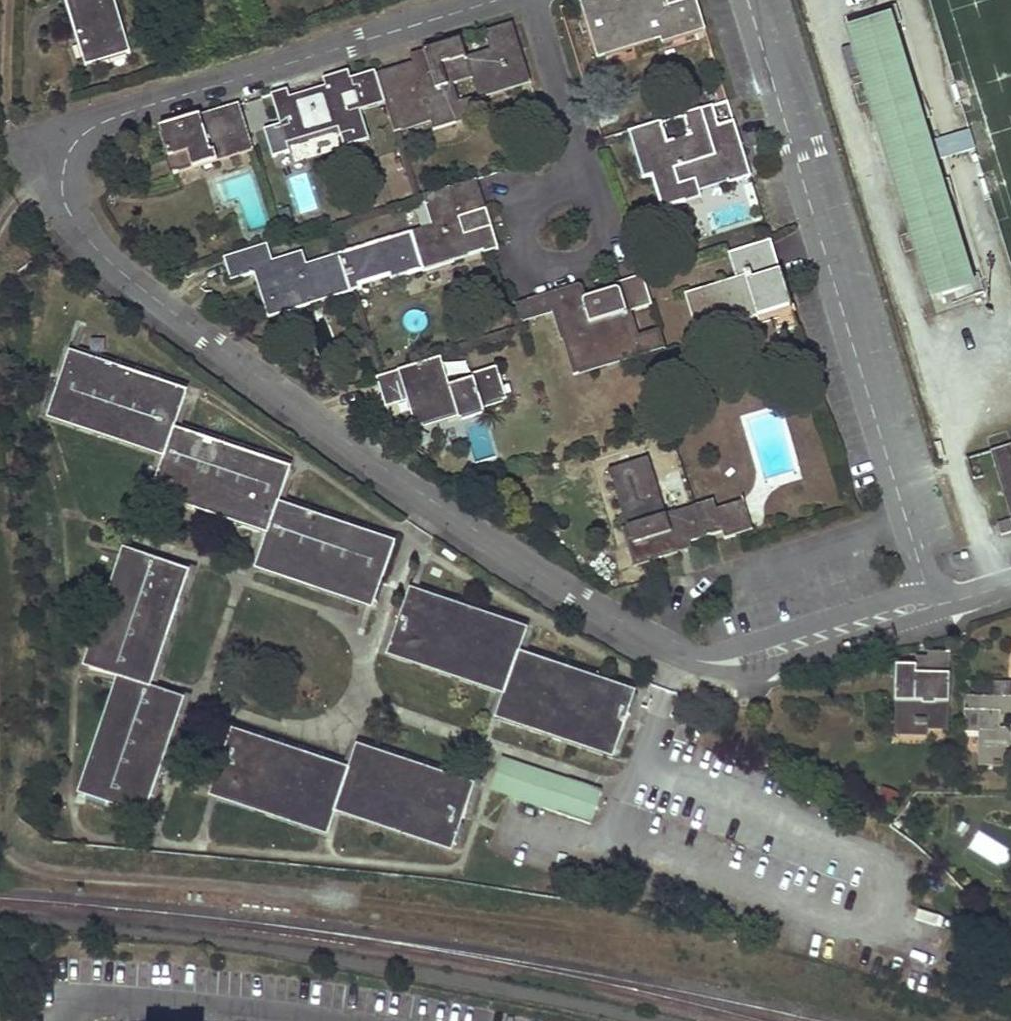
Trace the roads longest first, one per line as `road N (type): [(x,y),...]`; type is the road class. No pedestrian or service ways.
road 1 (residential): [(933,604),(729,663),(682,654),(588,602),(377,463),(137,285),(63,202),(63,168),(76,140),(129,111),(499,0)]
road 2 (residential): [(748,0),(933,604)]
road 3 (residential): [(570,123),(602,239),(588,260),(557,266),(537,255),(524,227),(527,207),(565,149)]
road 4 (residential): [(533,0),(570,123)]

